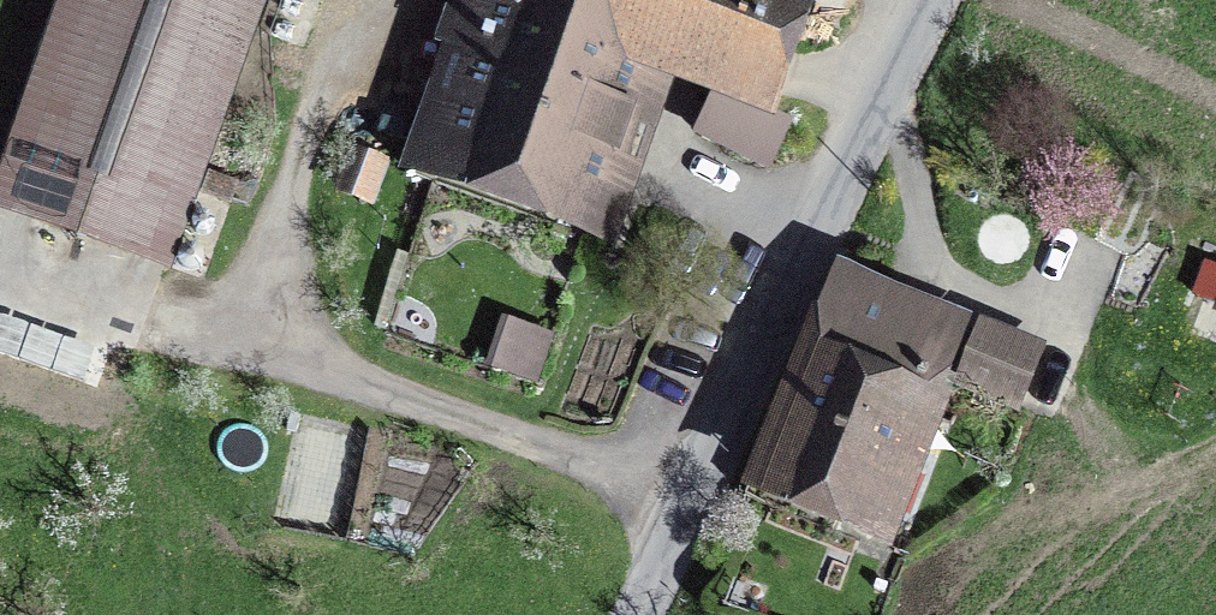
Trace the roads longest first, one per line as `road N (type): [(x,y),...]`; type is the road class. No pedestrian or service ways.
road 1 (track): [(414,0),(377,38),(329,112),(263,328),(266,357),(706,508)]
road 2 (unclassified): [(972,0),(650,614)]
road 3 (track): [(23,294),(266,357)]

